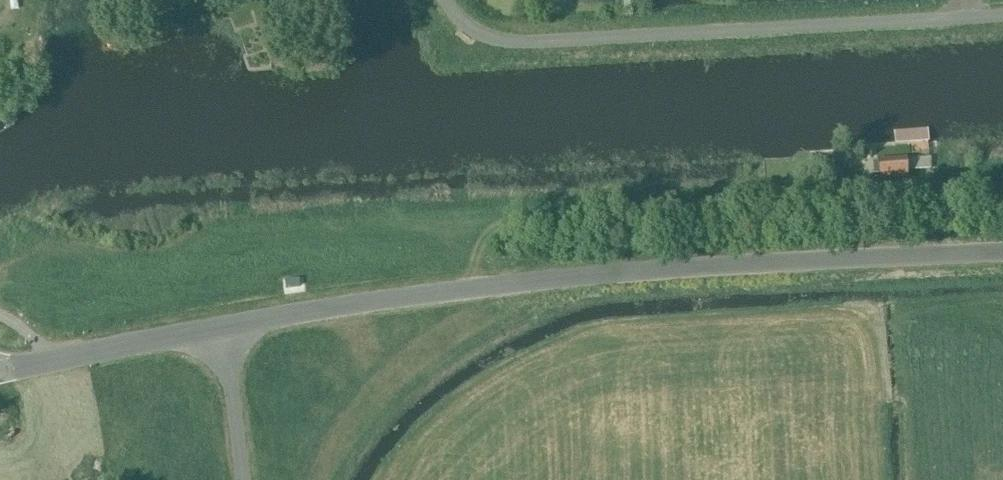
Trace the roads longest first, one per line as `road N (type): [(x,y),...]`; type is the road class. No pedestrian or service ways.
road 1 (unclassified): [(222,328),(538,281),(1002,255)]
road 2 (unclassified): [(446,0),(477,34),(506,42),(1002,17)]
road 3 (unclassified): [(0,373),(222,328)]
road 4 (unclassified): [(242,479),(222,328)]

